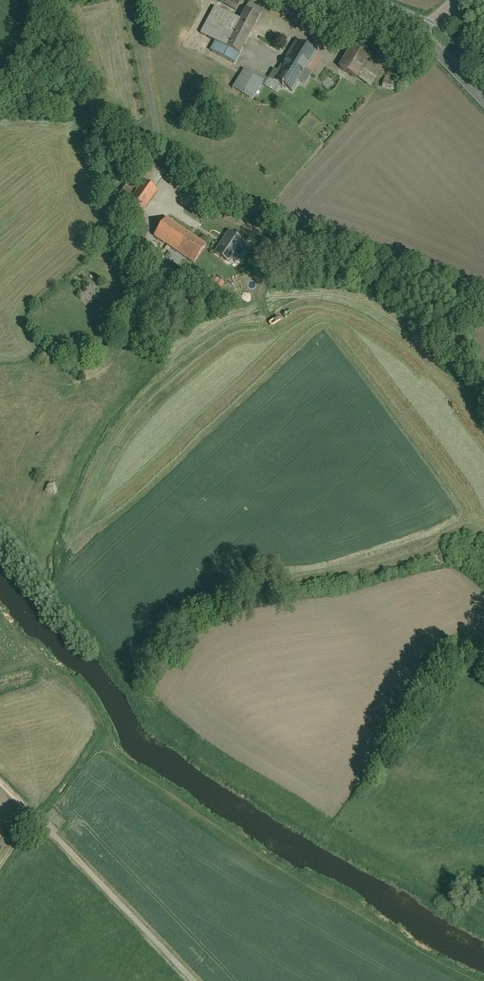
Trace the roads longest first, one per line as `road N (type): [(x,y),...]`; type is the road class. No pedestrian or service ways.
road 1 (unclassified): [(0,779),(196,980)]

